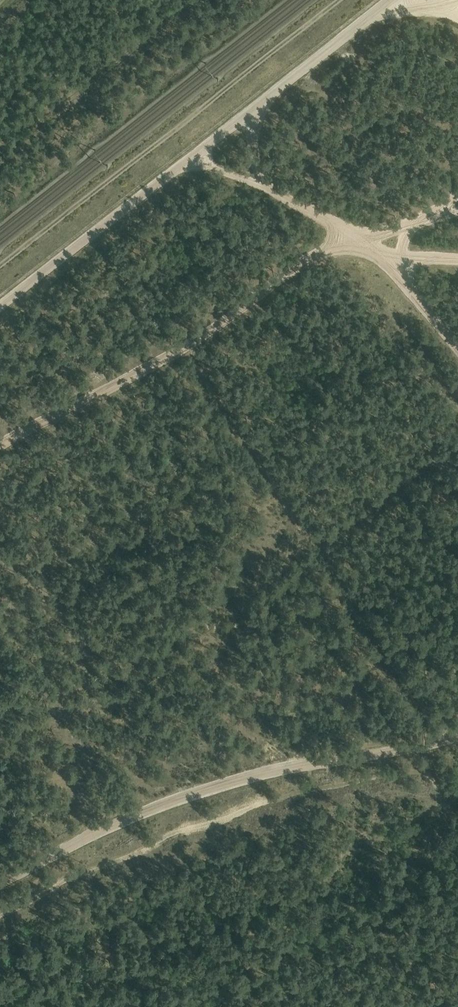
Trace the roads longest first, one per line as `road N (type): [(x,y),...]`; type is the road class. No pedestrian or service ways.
road 1 (track): [(457,209),(321,252),(133,376),(0,446)]
road 2 (track): [(0,266),(338,0)]
road 3 (track): [(457,346),(393,263),(260,183),(189,161)]
road 4 (track): [(388,0),(189,161)]
road 5 (track): [(0,307),(189,161)]

